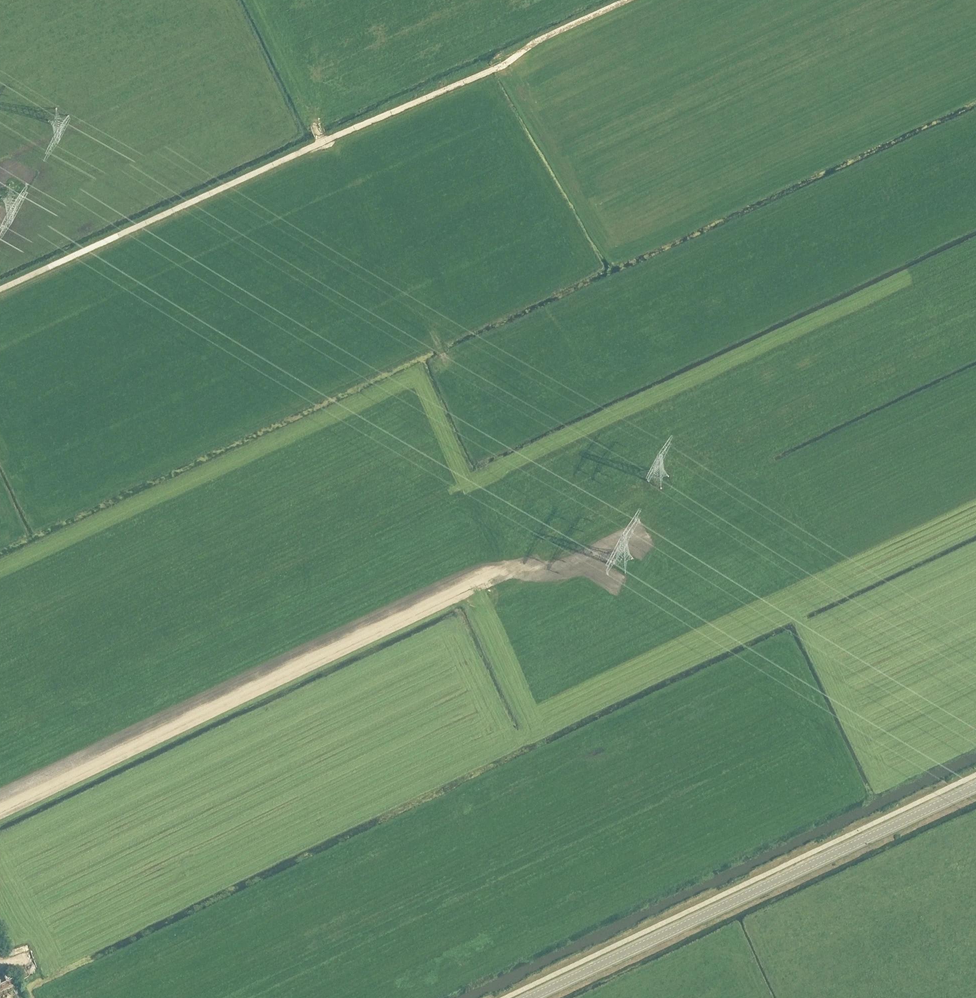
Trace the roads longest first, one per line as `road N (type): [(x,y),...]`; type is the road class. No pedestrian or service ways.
road 1 (tertiary): [(529,997),(975,786)]

